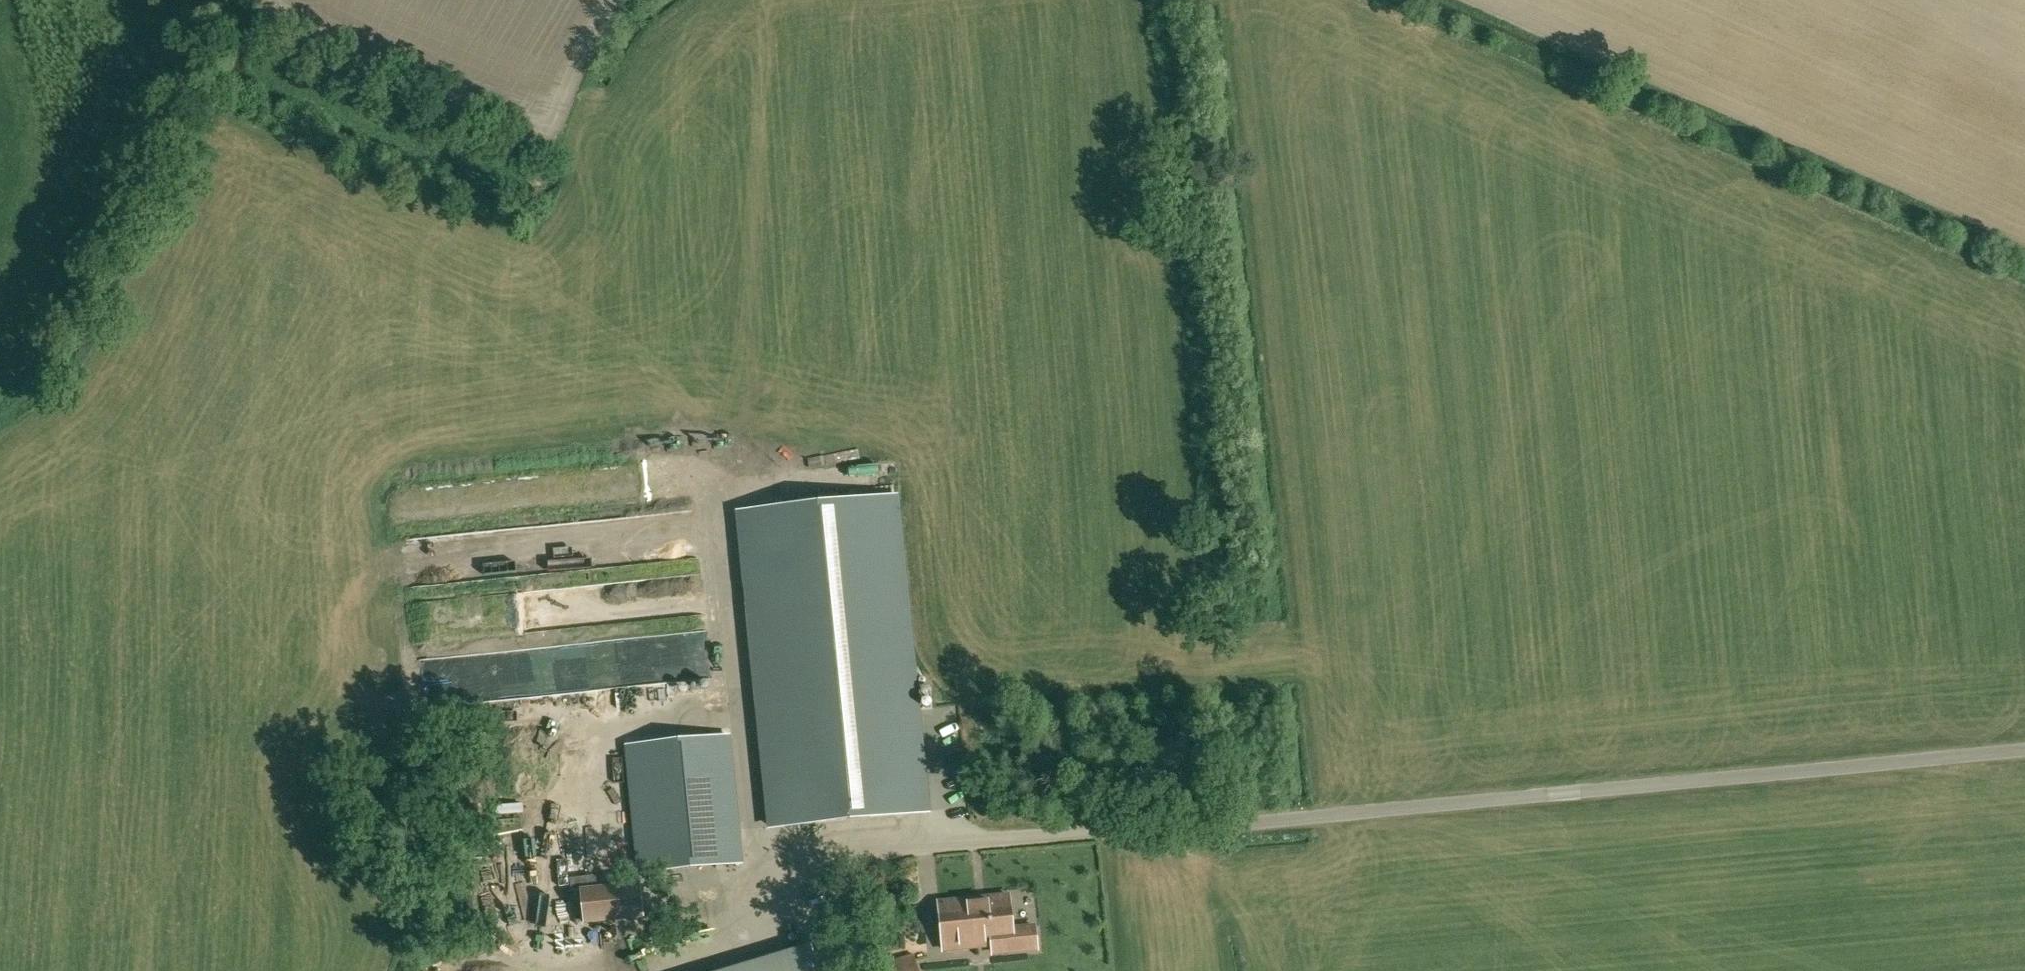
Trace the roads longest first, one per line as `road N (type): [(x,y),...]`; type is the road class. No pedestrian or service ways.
road 1 (unclassified): [(890,866),(1041,836),(2024,752)]

